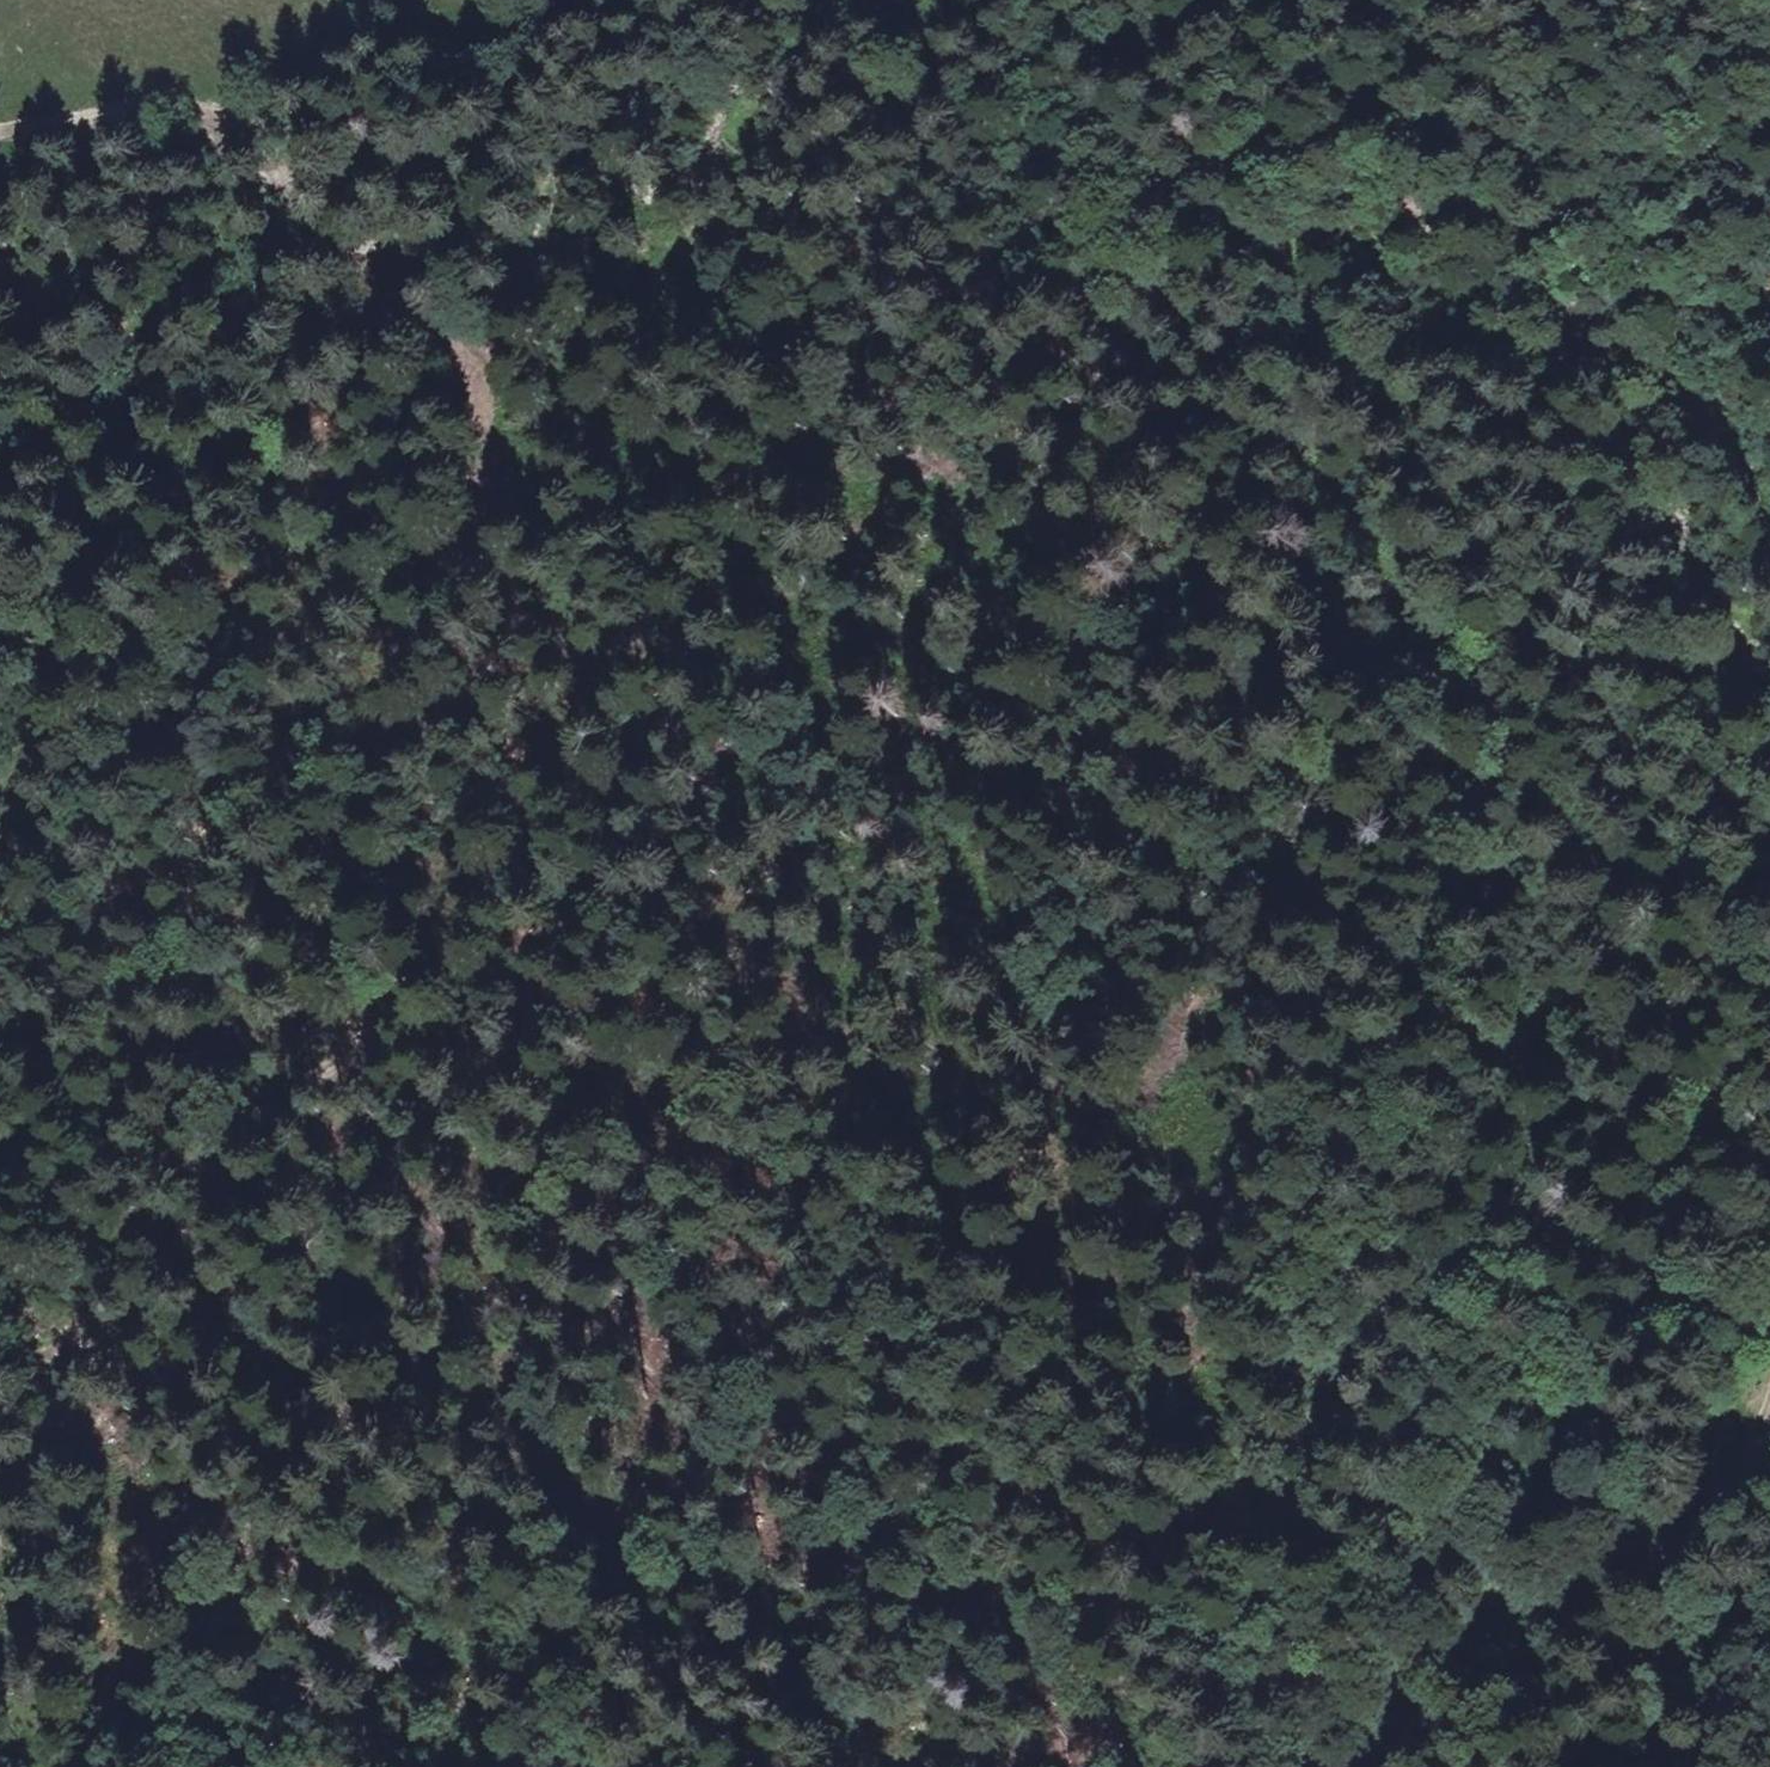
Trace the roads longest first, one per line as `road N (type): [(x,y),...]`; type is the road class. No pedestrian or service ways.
road 1 (track): [(1308,1766),(1543,1630),(1690,1531)]

